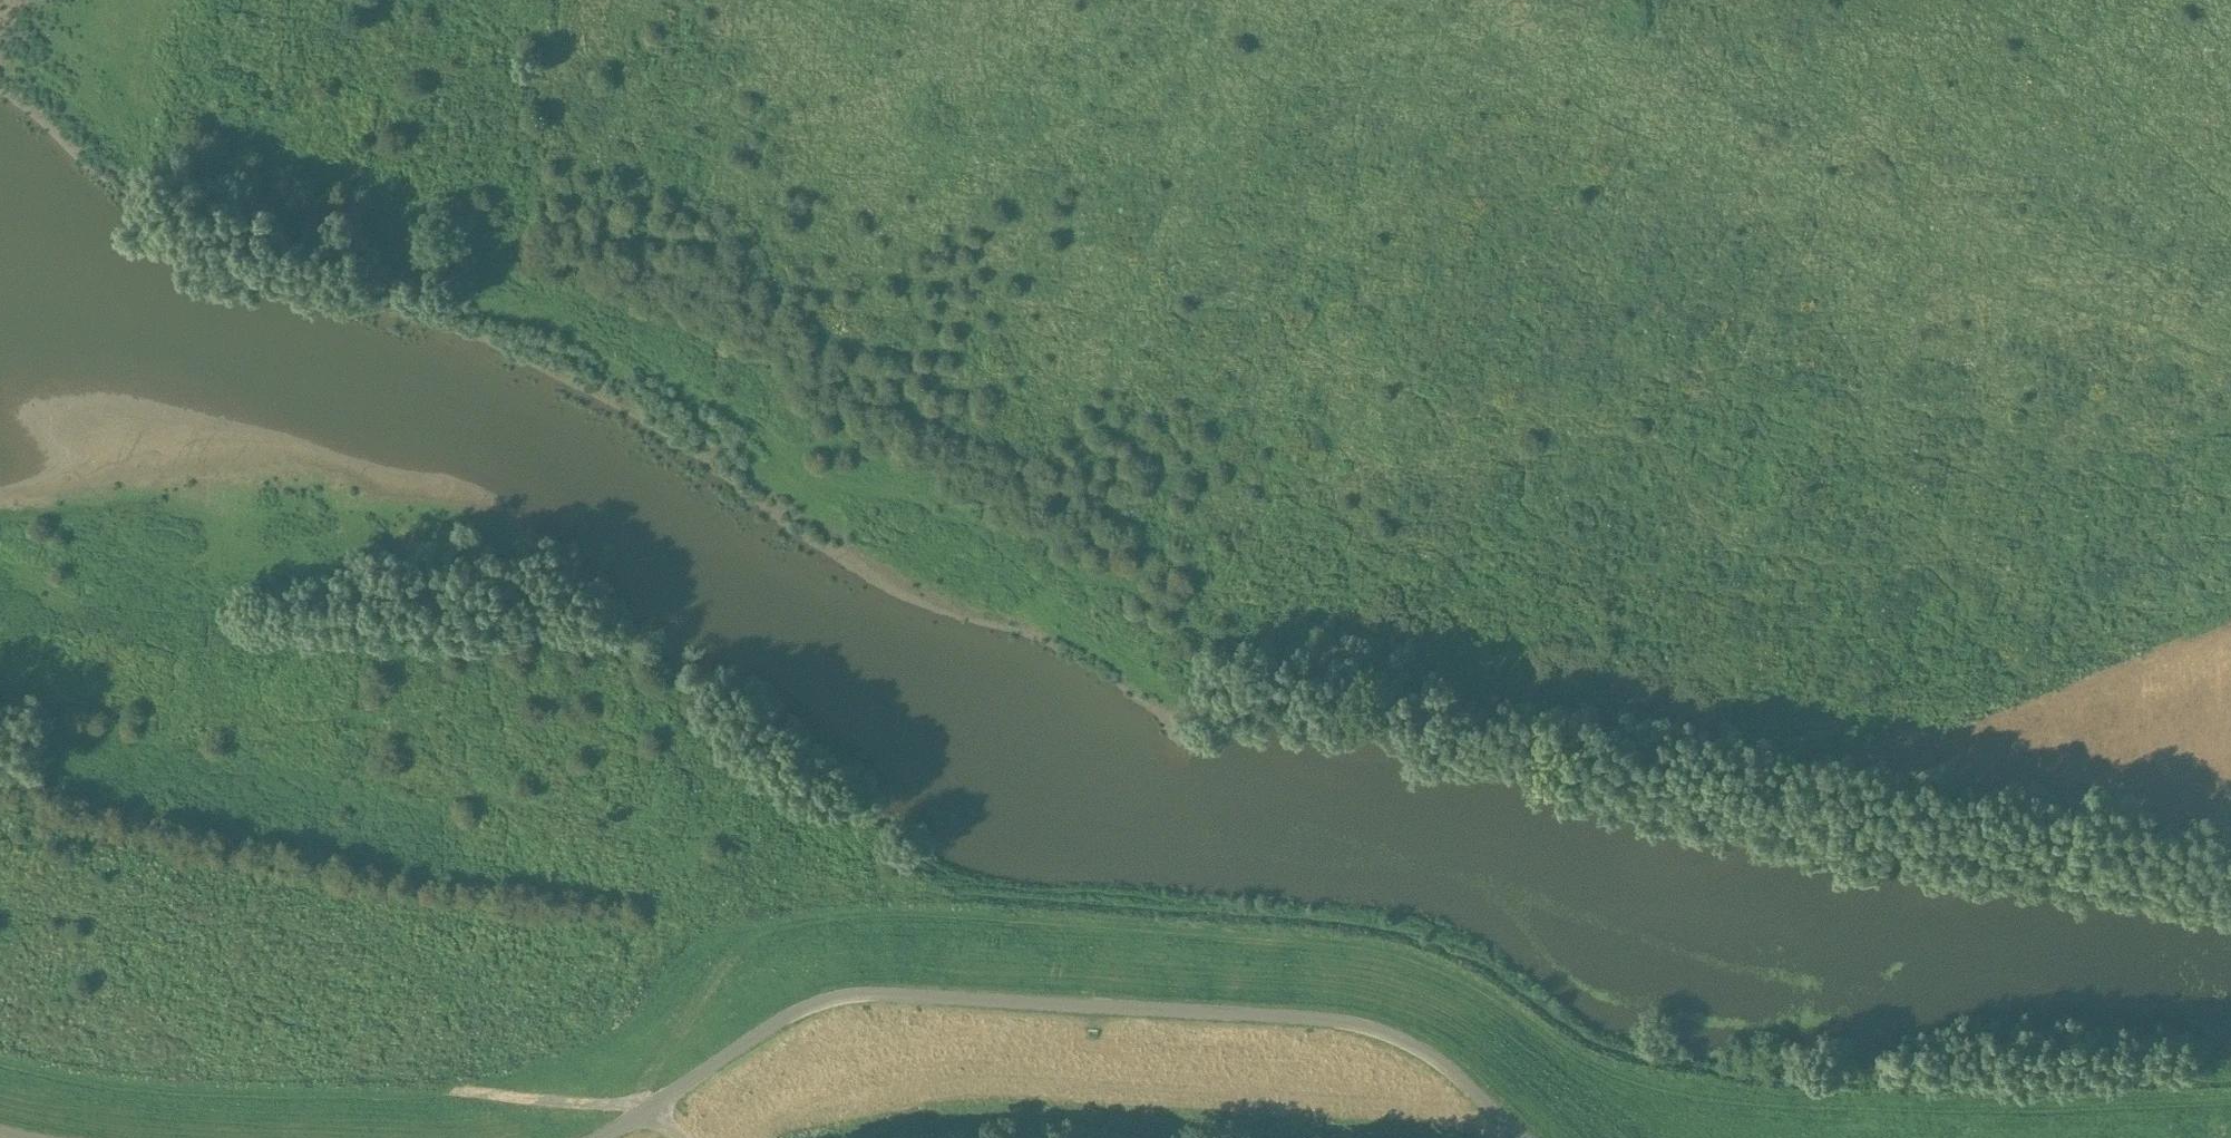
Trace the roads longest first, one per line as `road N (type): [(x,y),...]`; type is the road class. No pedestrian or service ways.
road 1 (unclassified): [(1523,1137),(1436,1057),(1356,1023),(866,994),(777,1022),(651,1110)]

